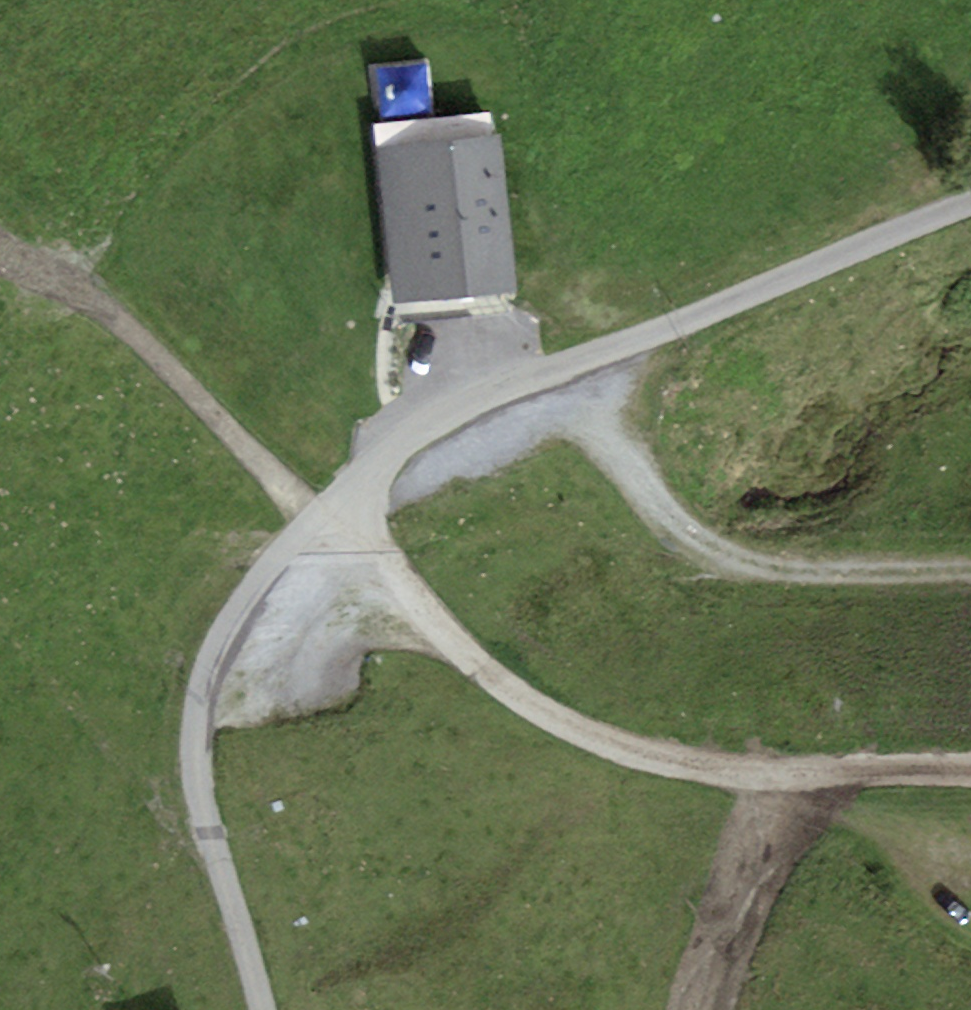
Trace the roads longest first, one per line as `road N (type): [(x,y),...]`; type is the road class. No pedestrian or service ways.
road 1 (unclassified): [(970,200),(418,439),(322,514),(276,563),(239,611),(200,722),(200,774),(264,1009)]
road 2 (track): [(0,230),(322,514),(462,654),(596,752),(770,777)]
road 3 (track): [(591,362),(662,520),(749,569),(970,573)]
road 4 (track): [(708,1009),(770,777)]
road 5 (track): [(770,777),(970,771)]

